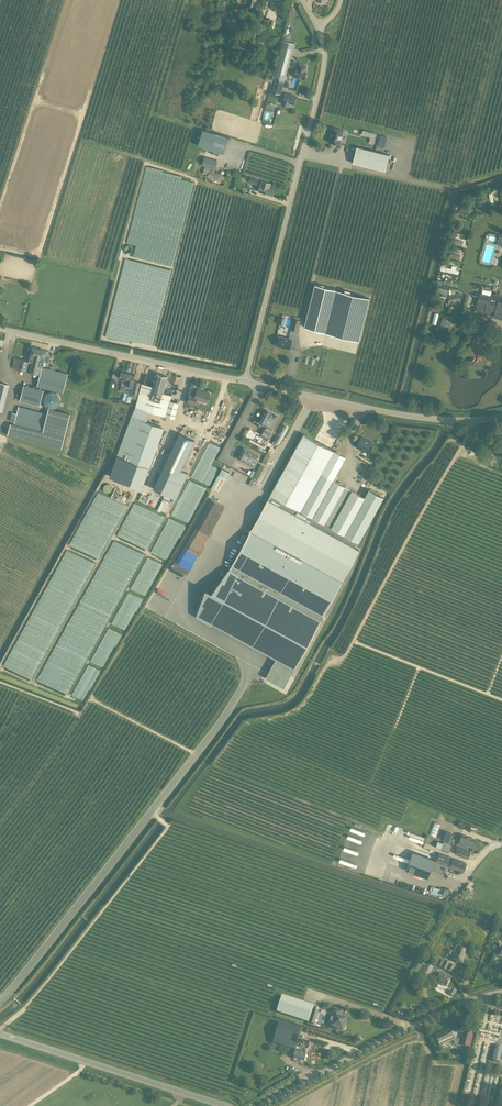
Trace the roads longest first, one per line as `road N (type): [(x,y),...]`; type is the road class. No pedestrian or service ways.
road 1 (unclassified): [(245,382),(323,72),(317,27)]
road 2 (unclassified): [(264,1105),(378,1043),(501,994)]
road 3 (tertiary): [(245,382),(418,418),(501,414)]
road 4 (tertiary): [(0,329),(245,382)]
road 5 (unclassified): [(225,1105),(0,1033)]

